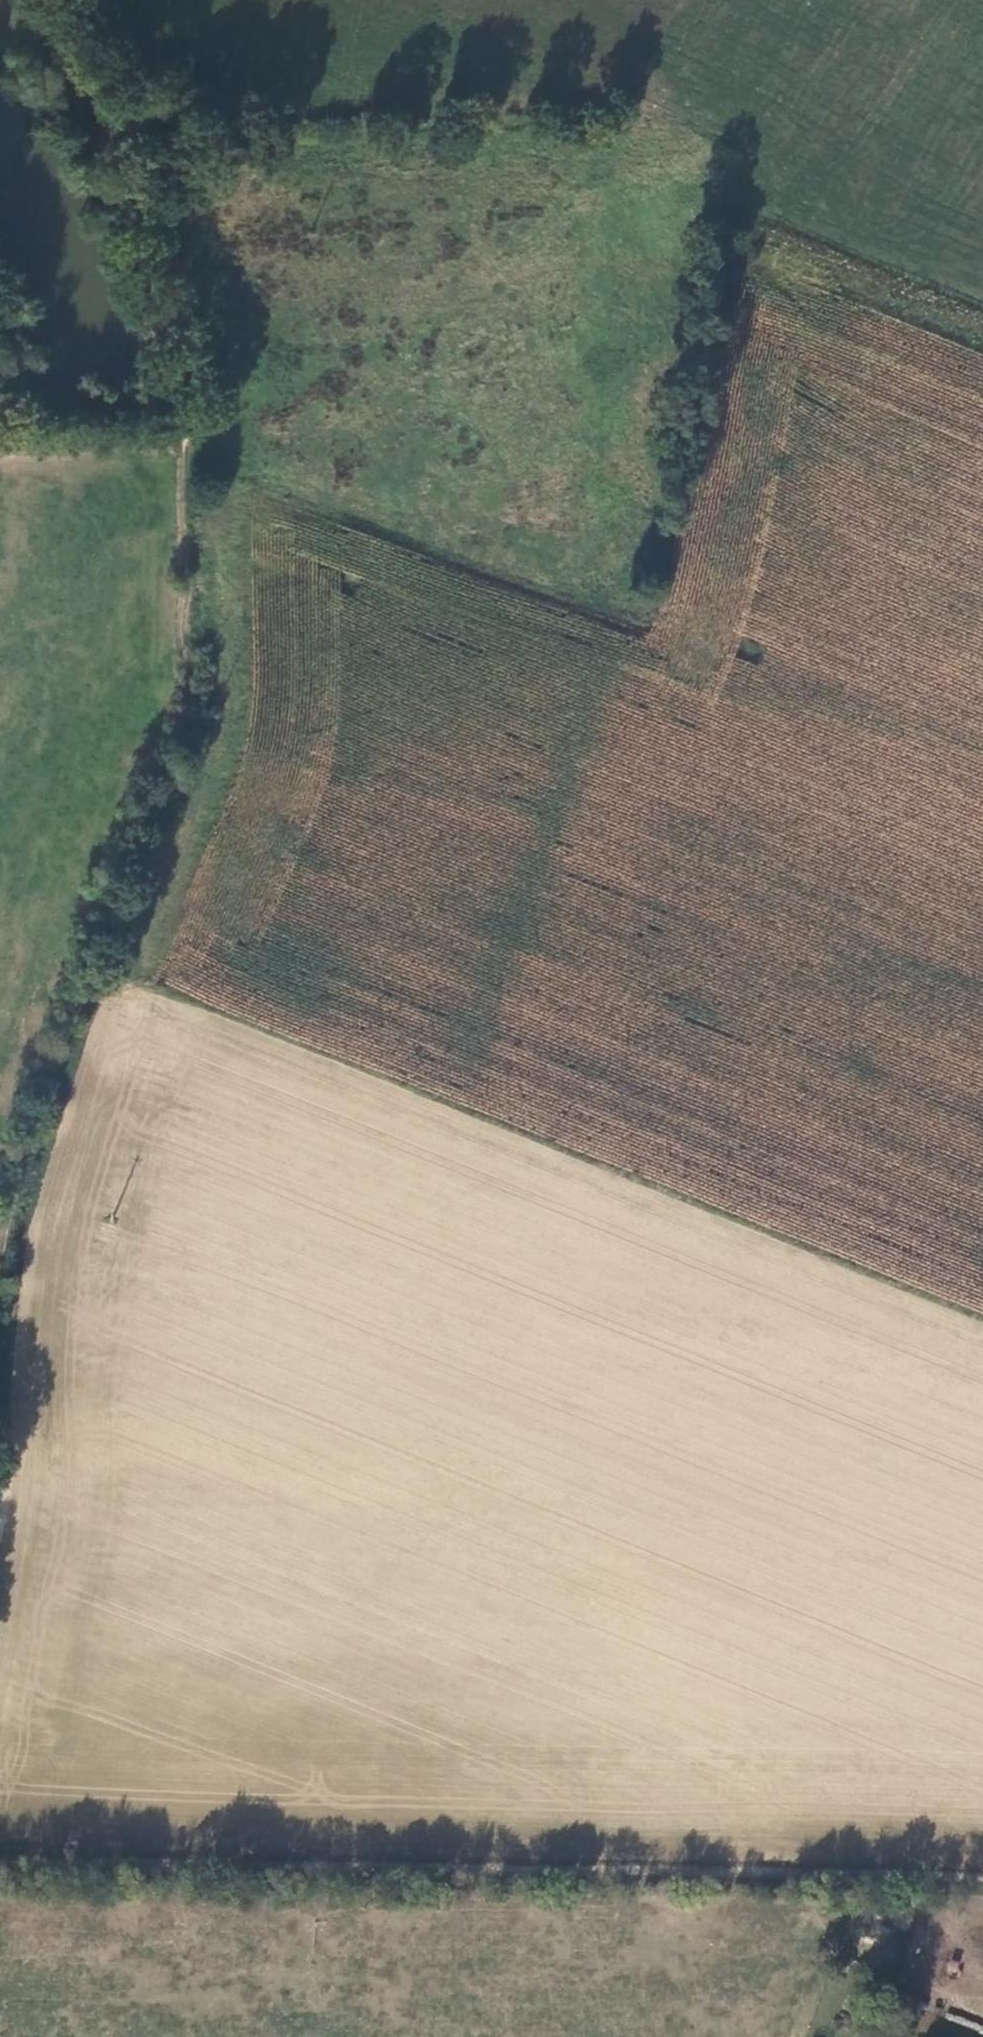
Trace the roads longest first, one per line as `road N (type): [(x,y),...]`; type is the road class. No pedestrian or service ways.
road 1 (track): [(0,1861),(982,1876)]

